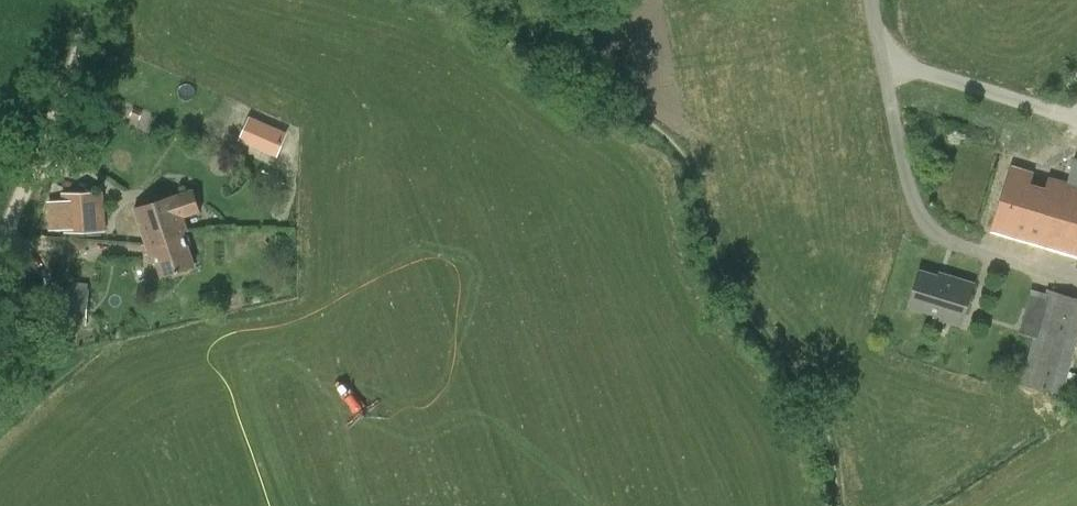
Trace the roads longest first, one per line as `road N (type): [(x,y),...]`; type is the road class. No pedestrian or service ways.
road 1 (track): [(0,270),(107,0)]

